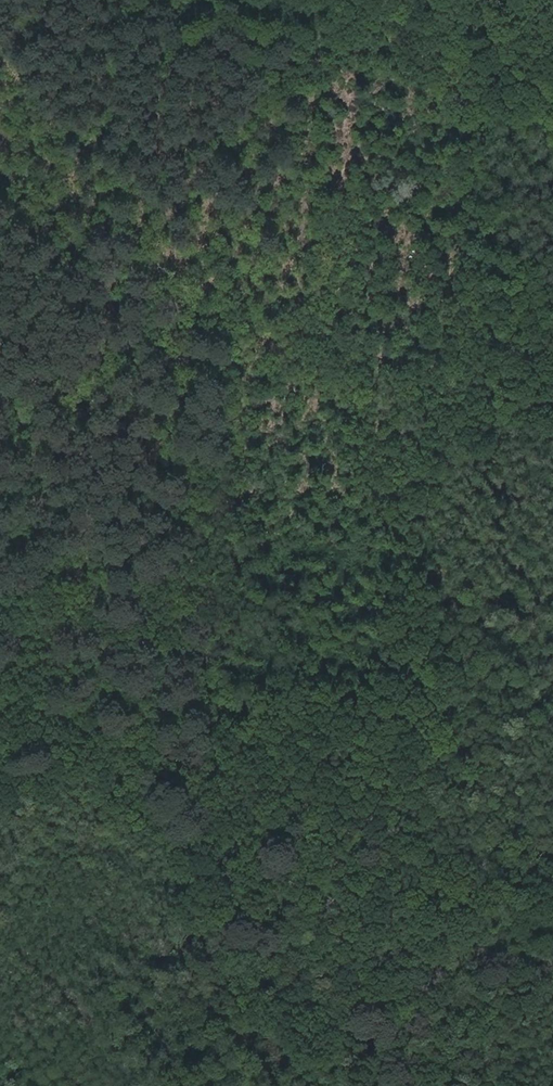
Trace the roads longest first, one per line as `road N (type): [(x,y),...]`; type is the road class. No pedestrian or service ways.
road 1 (track): [(552,335),(387,287),(0,393)]

